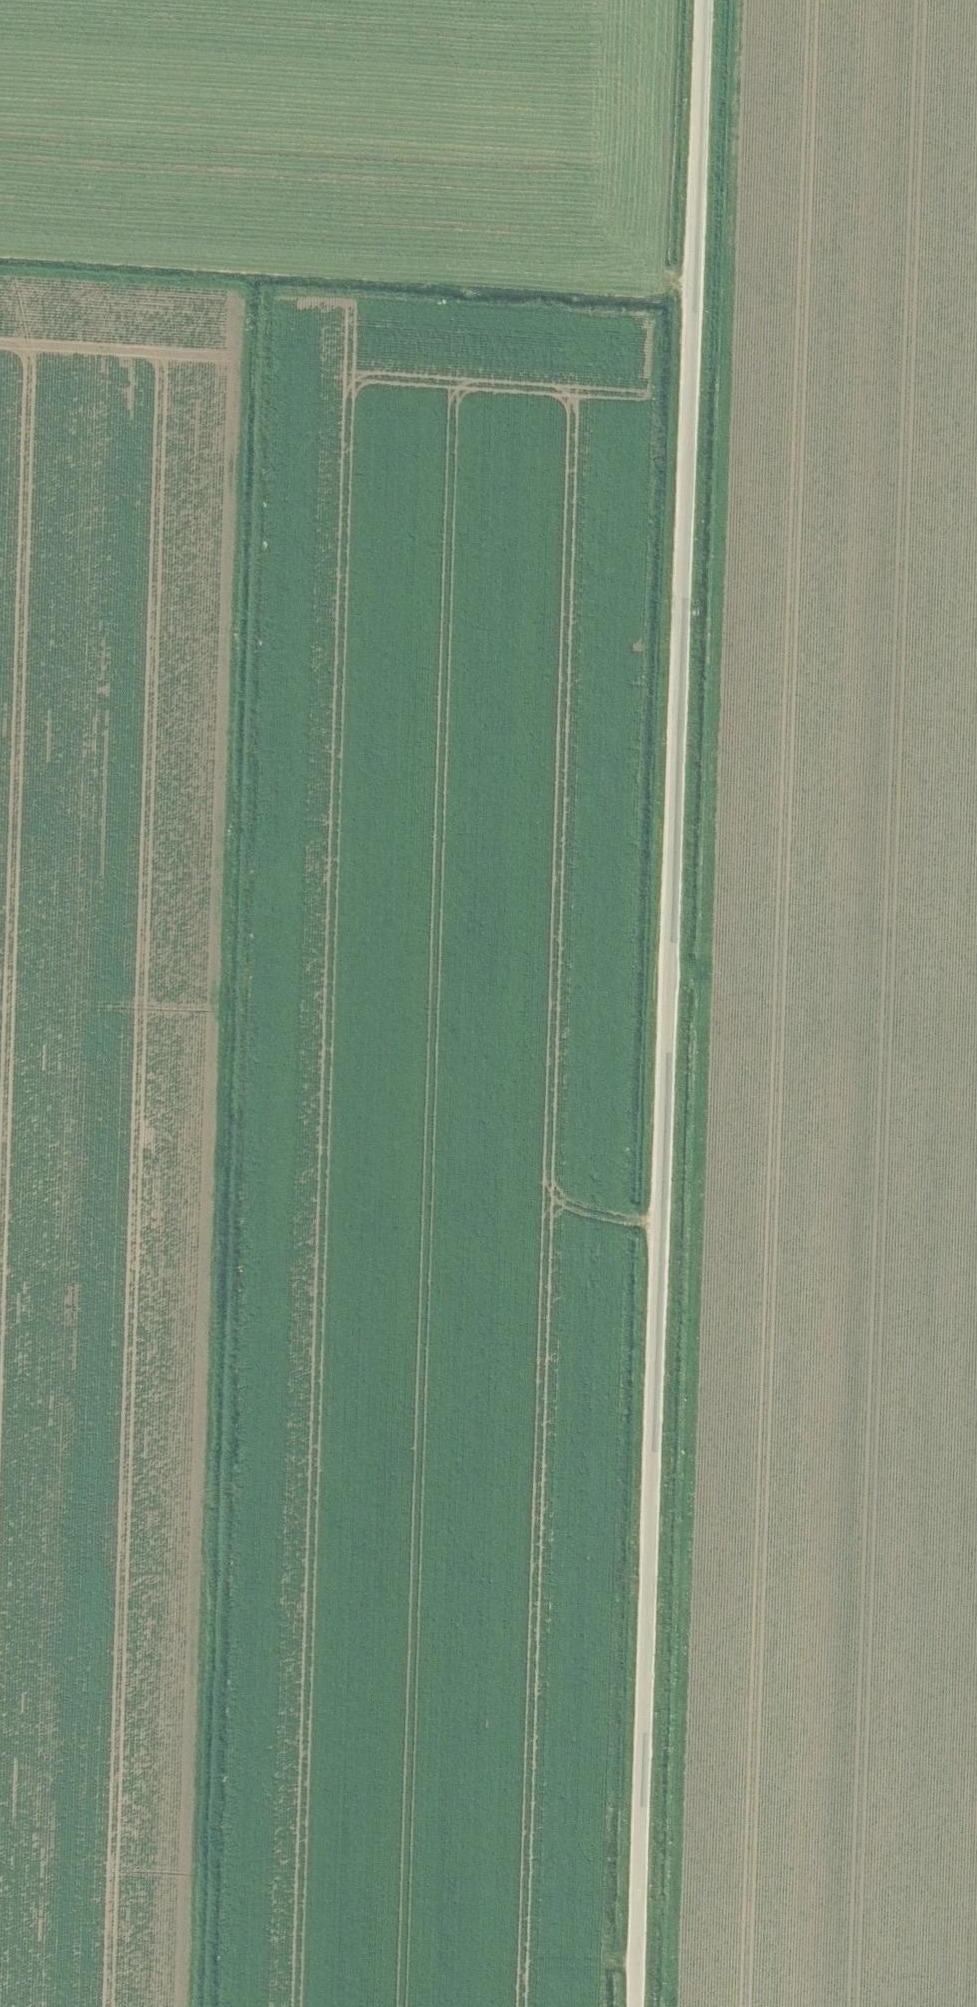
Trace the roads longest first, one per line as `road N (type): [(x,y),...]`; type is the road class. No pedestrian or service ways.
road 1 (unclassified): [(635,2006),(706,0)]

